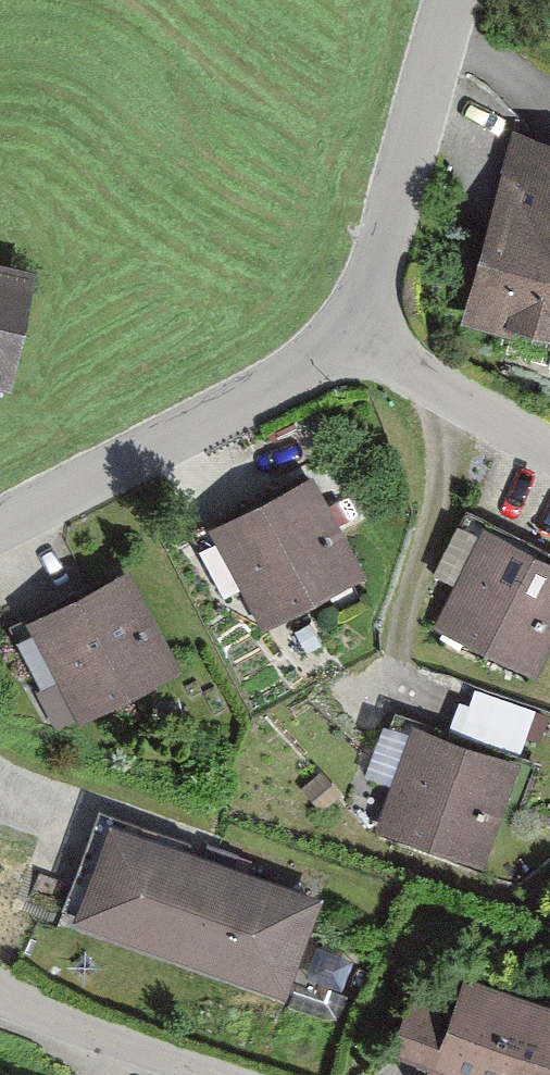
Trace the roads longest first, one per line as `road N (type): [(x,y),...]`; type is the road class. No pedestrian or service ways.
road 1 (residential): [(336,313),(295,366),(0,515)]
road 2 (residential): [(440,0),(368,253),(336,313)]
road 3 (residential): [(549,430),(336,313)]

